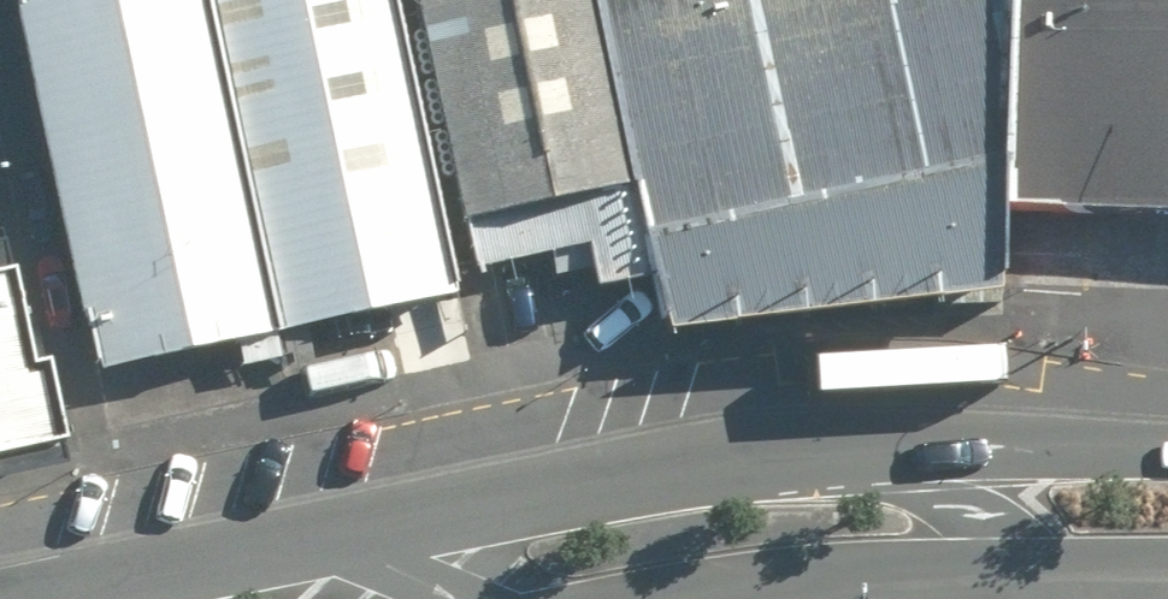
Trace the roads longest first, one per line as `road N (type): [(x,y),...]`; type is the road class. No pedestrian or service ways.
road 1 (secondary): [(327,536),(748,454),(990,437),(1167,438)]
road 2 (secondary): [(1167,551),(816,566),(629,598)]
road 3 (secondary): [(4,598),(327,536)]
road 4 (secondary): [(327,536),(452,598)]

